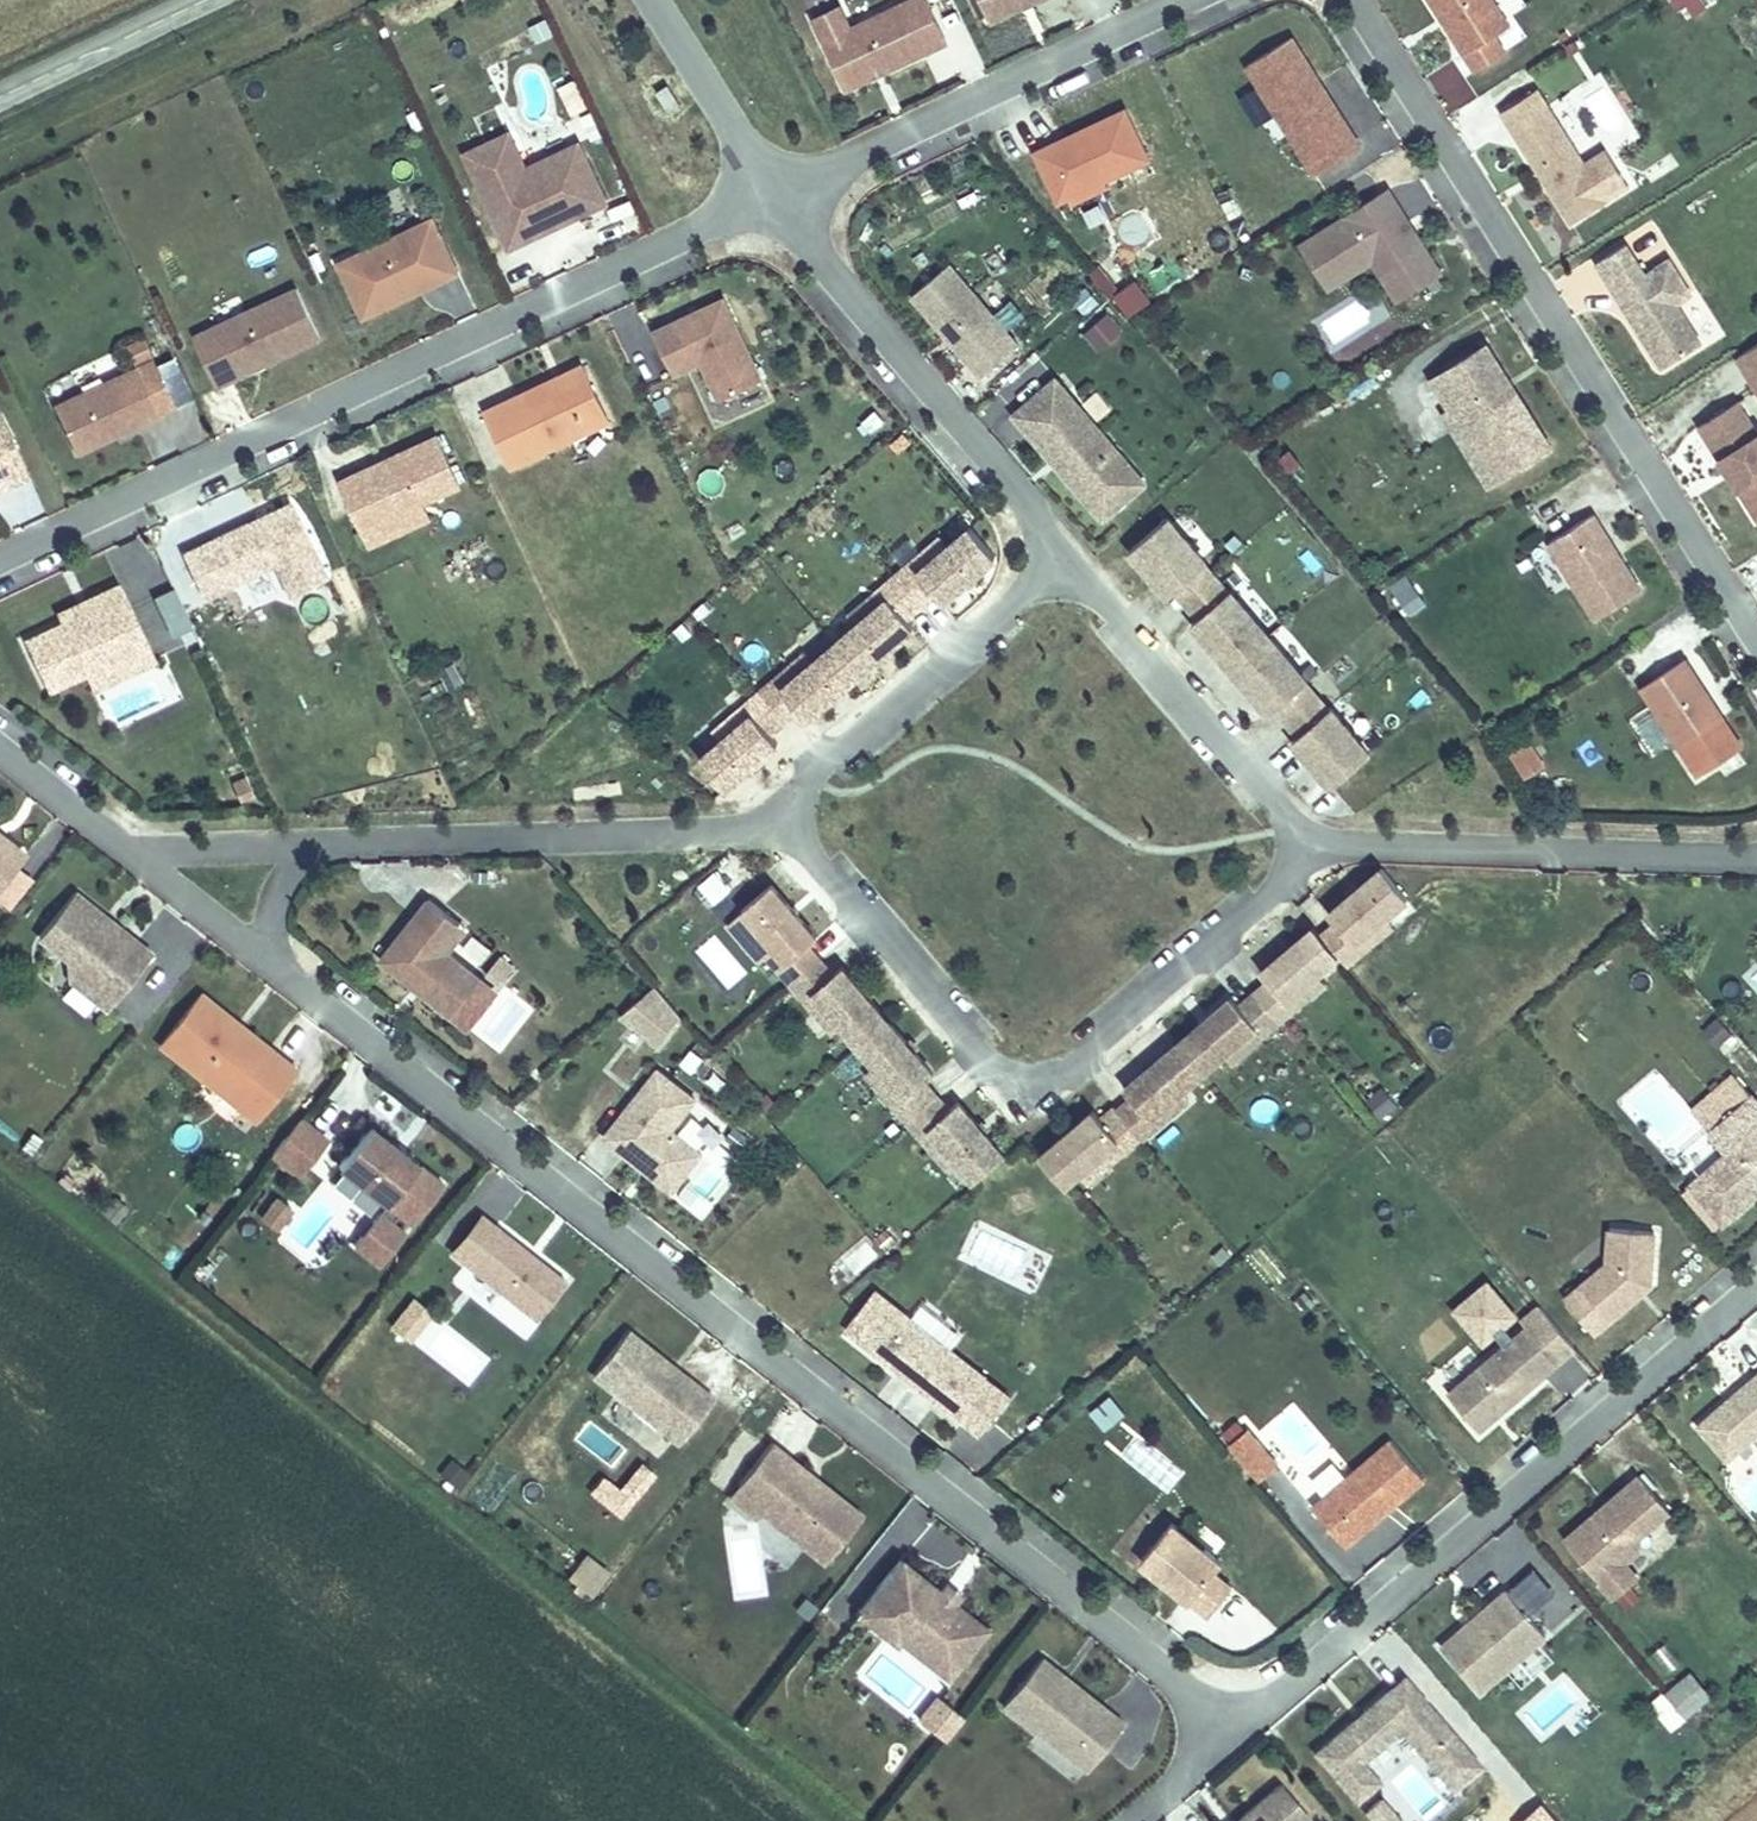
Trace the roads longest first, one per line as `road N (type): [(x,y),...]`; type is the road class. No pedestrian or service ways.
road 1 (residential): [(277,967),(1180,1679),(1236,1693)]
road 2 (residential): [(774,195),(0,556)]
road 3 (residential): [(1756,655),(1354,0)]
road 4 (residential): [(1313,841),(1057,1071),(1021,1076),(984,1065),(770,827)]
road 5 (residential): [(1236,1693),(1276,1689),(1756,1286)]
road 6 (residential): [(774,195),(1069,555)]
road 7 (residential): [(1191,0),(774,195)]
road 8 (residential): [(770,827),(320,839)]
road 9 (residential): [(1313,841),(1756,860)]
road 10 (residential): [(770,827),(1069,555)]
road 11 (residential): [(1069,555),(1313,841)]
road 12 (residential): [(652,0),(774,195)]
road 13 (tertiary): [(0,94),(200,0)]
road 14 (residential): [(320,839),(136,849)]
road 15 (residential): [(136,849),(277,967)]
road 16 (residential): [(0,746),(136,849)]
road 17 (residential): [(1236,1693),(1203,1764),(1136,1820)]
road 18 (residential): [(320,839),(281,864),(266,887),(264,920),(277,967)]

